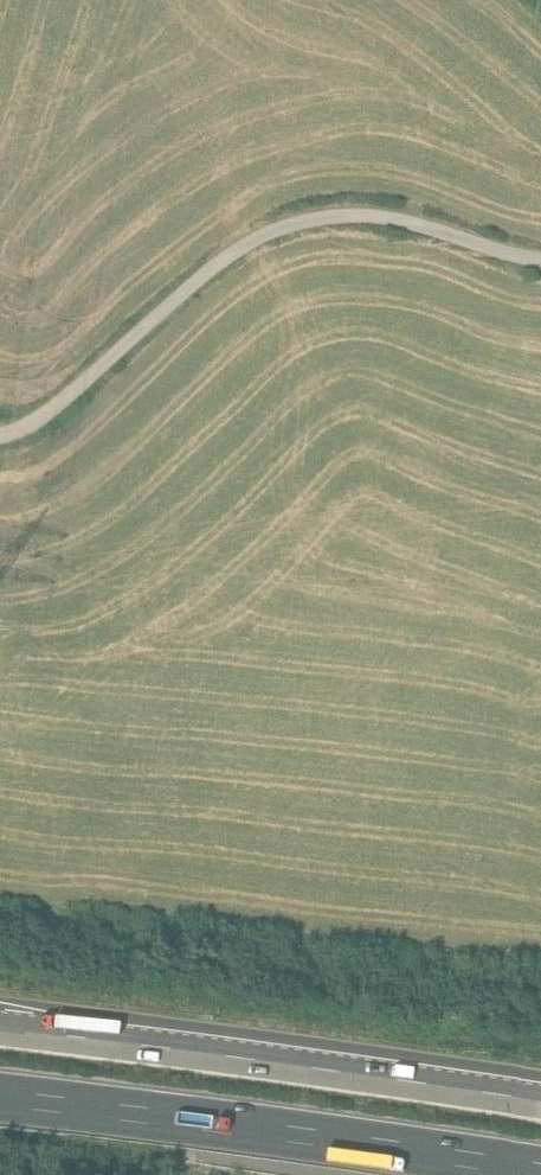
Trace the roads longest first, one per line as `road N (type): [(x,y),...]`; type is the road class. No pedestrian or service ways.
road 1 (motorway): [(540,1105),(0,1035)]
road 2 (motorway): [(0,1100),(540,1167)]

